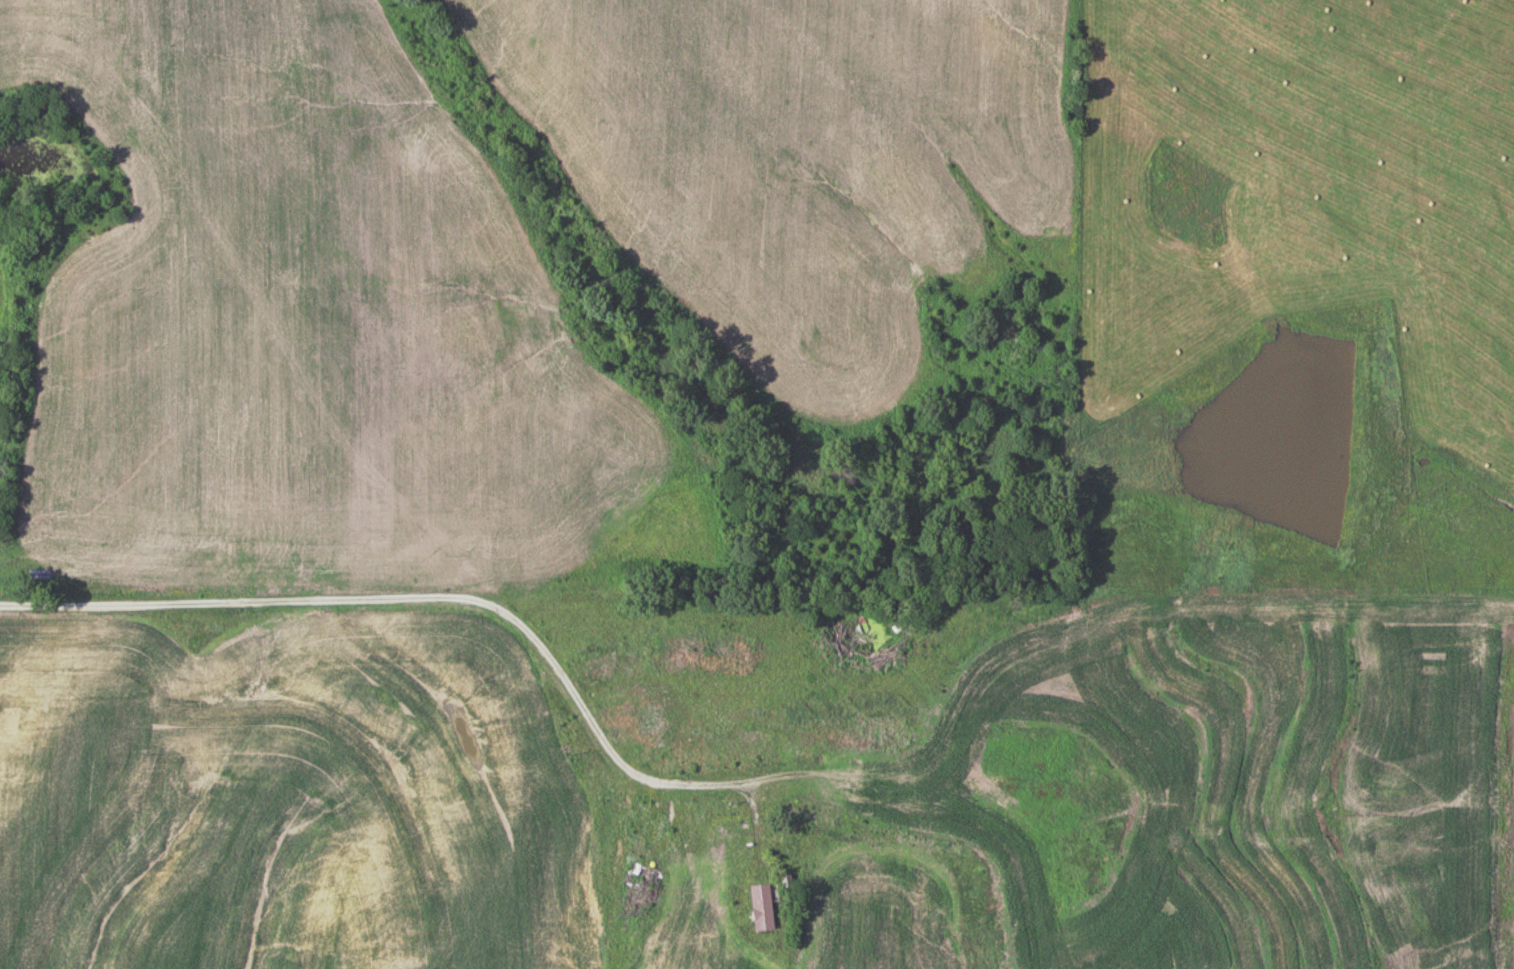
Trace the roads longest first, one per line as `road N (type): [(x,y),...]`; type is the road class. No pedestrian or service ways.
road 1 (residential): [(0,606),(480,601),(535,641),(620,761),(642,780),(681,784)]

